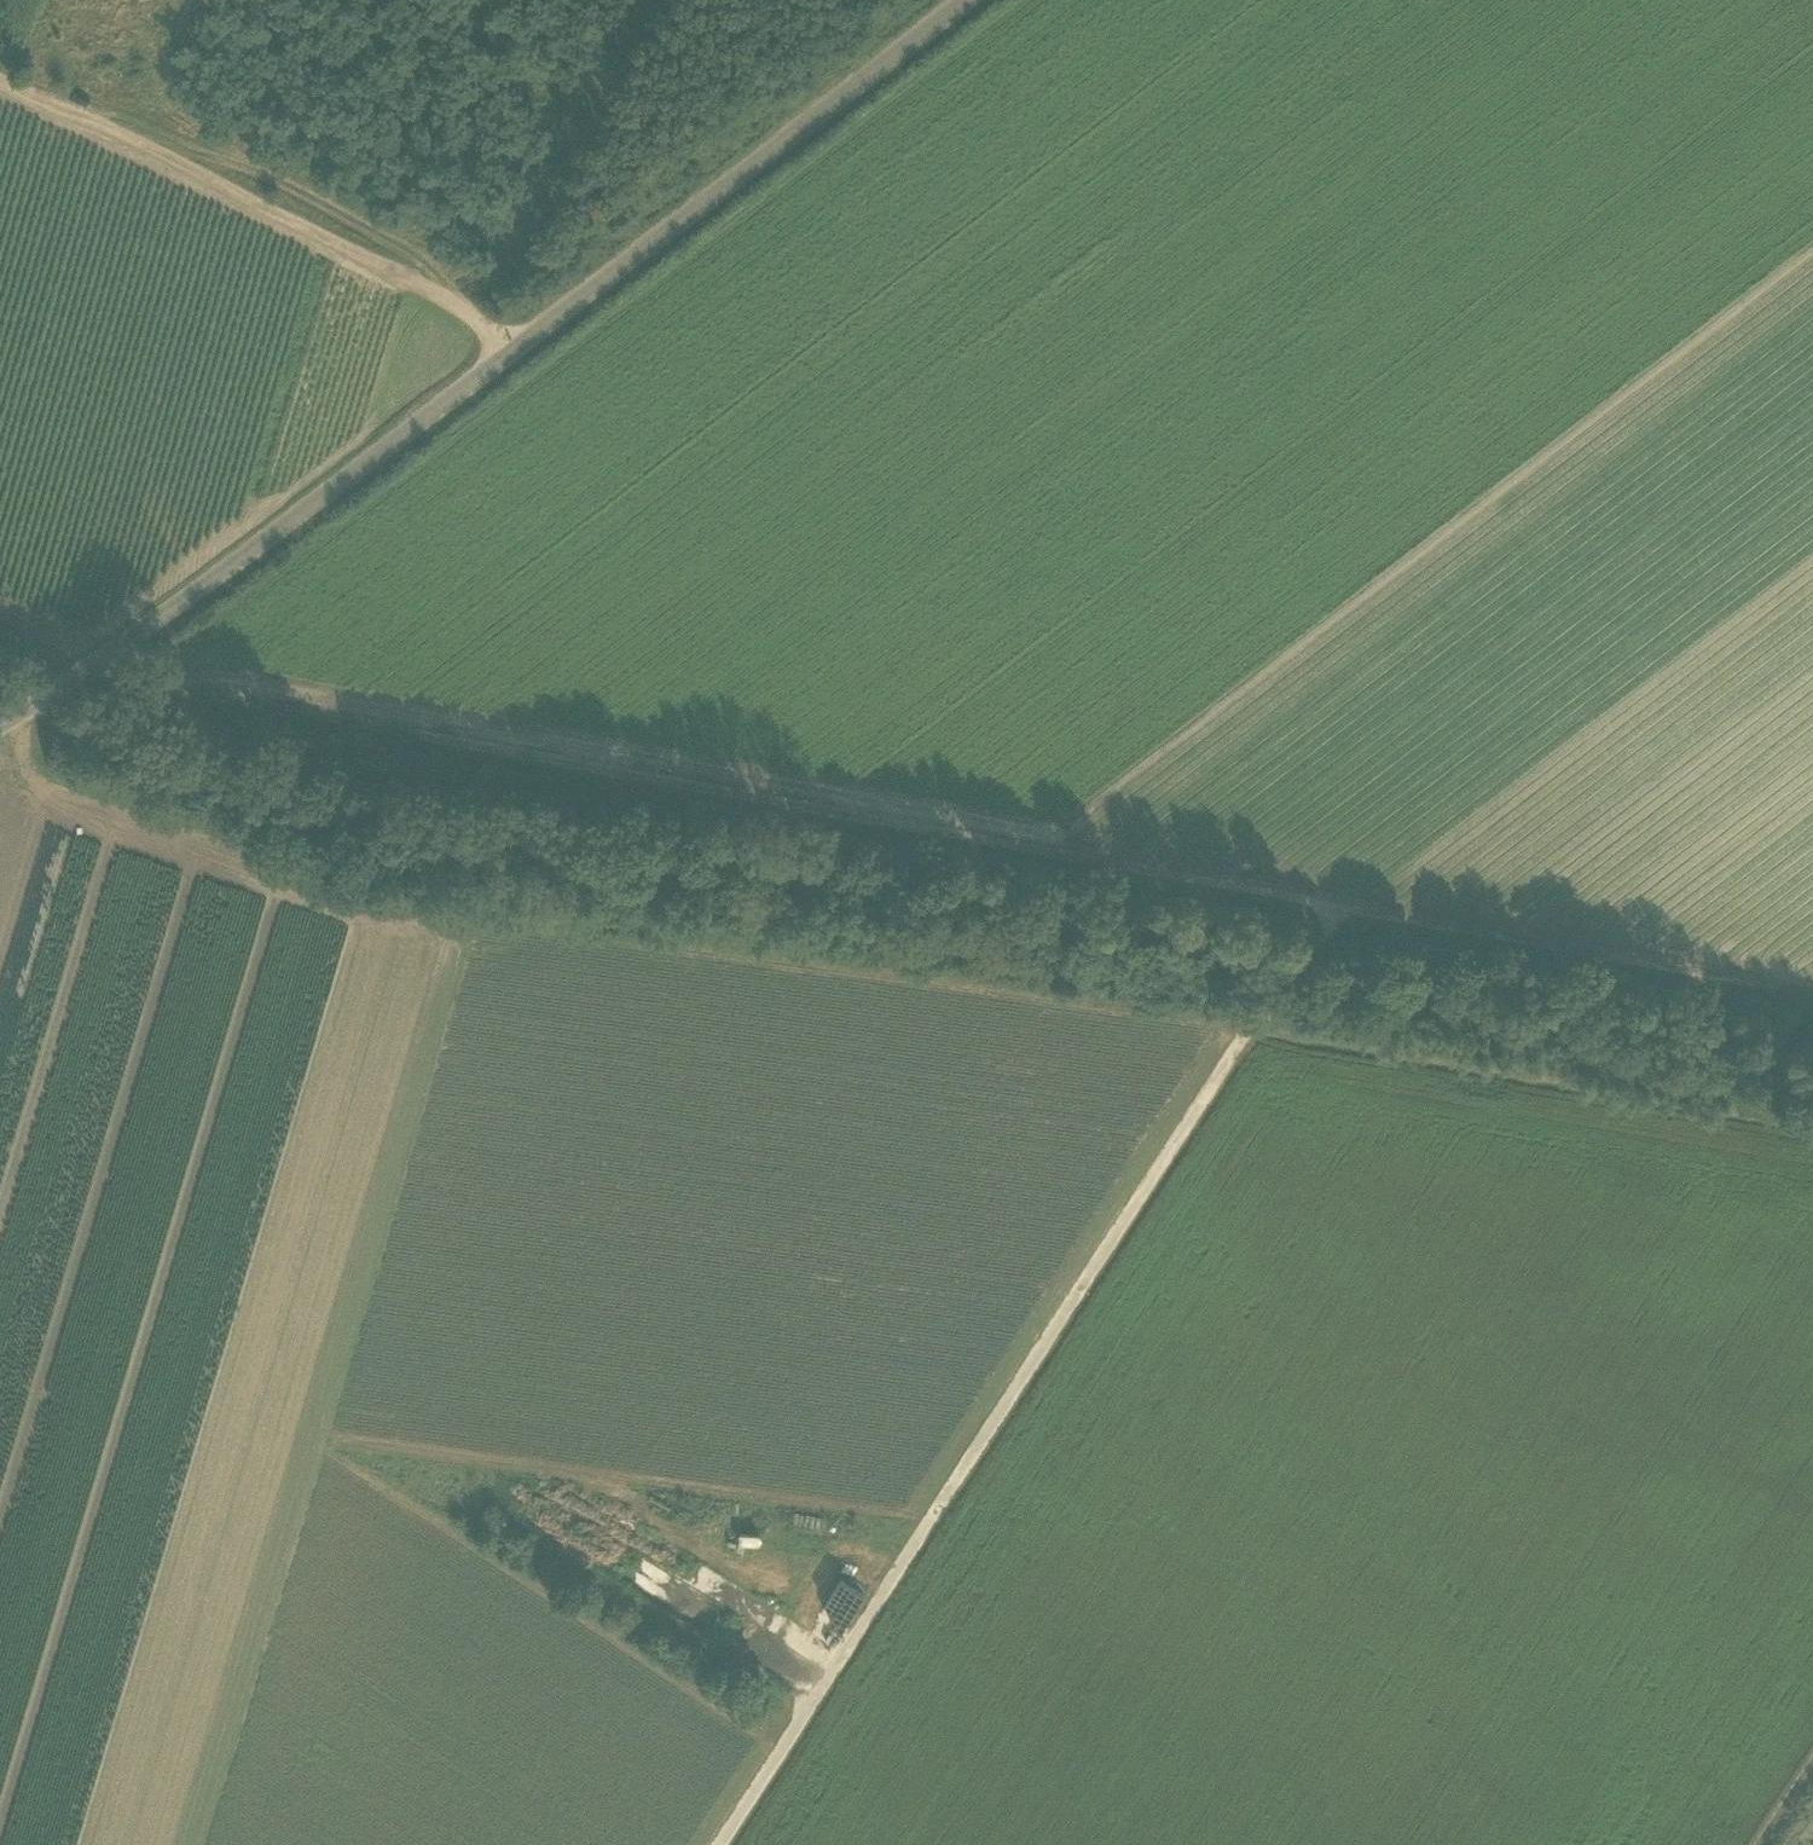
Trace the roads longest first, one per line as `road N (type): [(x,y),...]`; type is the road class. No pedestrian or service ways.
road 1 (track): [(73,680),(1812,999)]
road 2 (unclassified): [(0,723),(73,680),(967,0)]
road 3 (track): [(1338,910),(1293,993),(1249,1031),(718,1844)]
road 4 (track): [(510,352),(493,332),(364,261),(0,76)]

